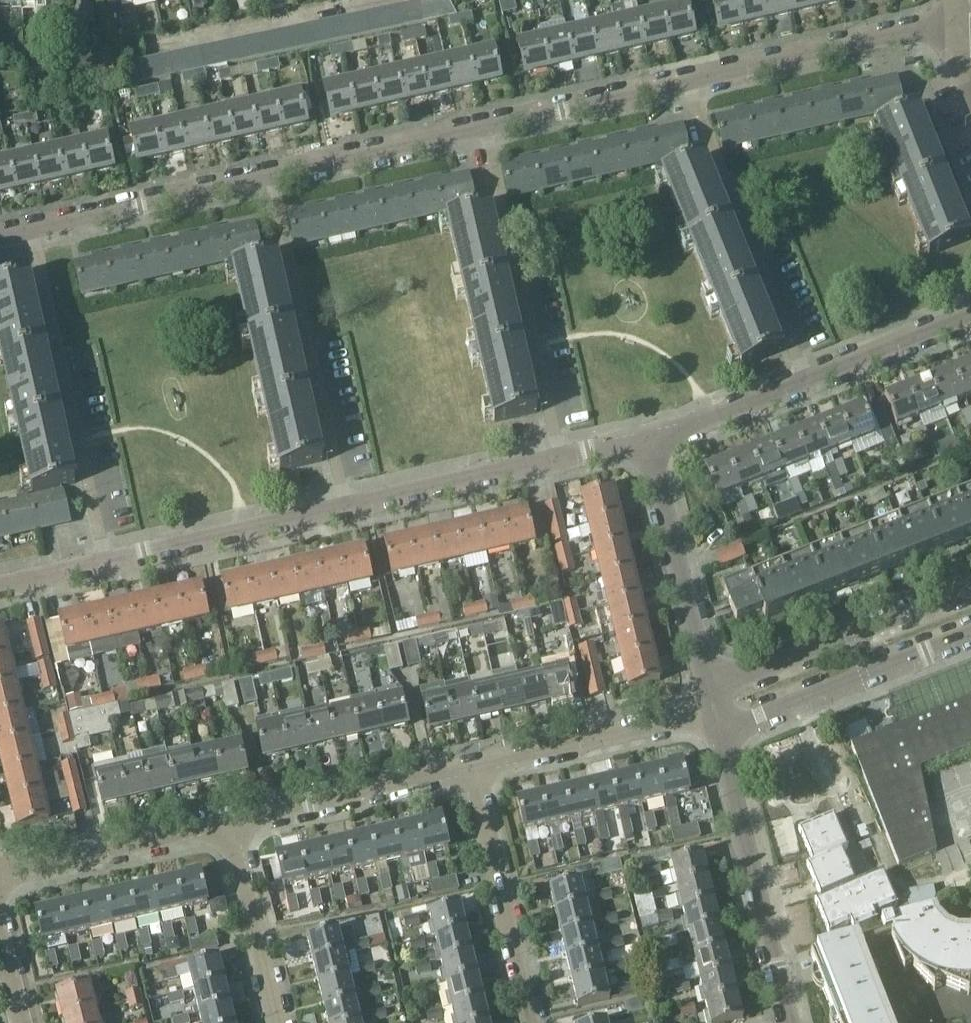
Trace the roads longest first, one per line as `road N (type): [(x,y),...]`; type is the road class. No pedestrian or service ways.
road 1 (residential): [(561,462),(484,126)]
road 2 (residential): [(341,511),(271,175)]
road 3 (residential): [(107,563),(32,229)]
road 4 (residential): [(808,380),(687,80)]
road 5 (residential): [(790,1022),(719,731)]
road 6 (residential): [(970,585),(707,684)]
road 7 (residential): [(687,80),(956,17)]
road 8 (residential): [(719,731),(970,634)]
road 9 (residential): [(534,1022),(471,768)]
road 10 (residential): [(714,711),(471,768)]
road 11 (residential): [(707,684),(647,442)]
road 12 (residential): [(471,768),(230,823)]
road 13 (residential): [(32,229),(271,175)]
road 14 (residential): [(107,563),(341,511)]
road 15 (residential): [(230,823),(0,873)]
road 16 (residential): [(341,511),(561,462)]
road 17 (residential): [(271,175),(484,126)]
road 18 (residential): [(484,126),(687,80)]
road 19 (residential): [(230,823),(277,1022)]
road 20 (residential): [(808,380),(970,315)]
road 21 (residential): [(647,442),(808,380)]

